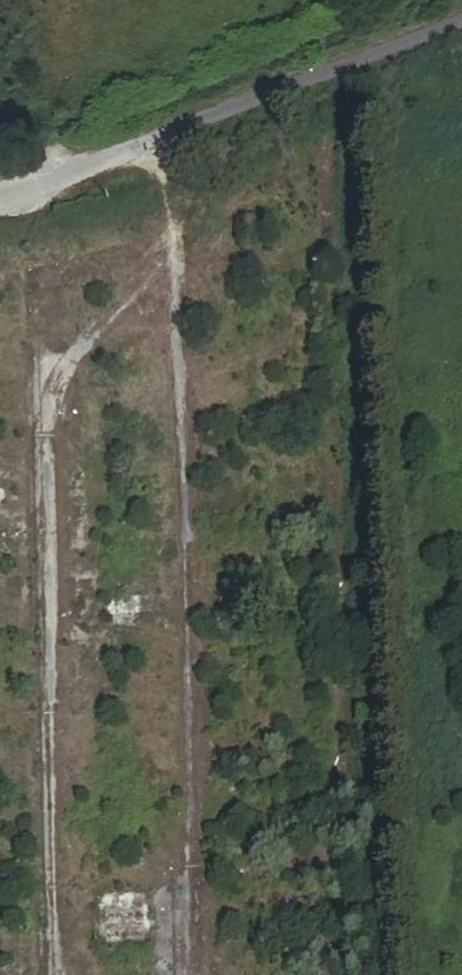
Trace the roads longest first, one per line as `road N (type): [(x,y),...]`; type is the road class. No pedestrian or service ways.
road 1 (residential): [(0,197),(157,137)]

